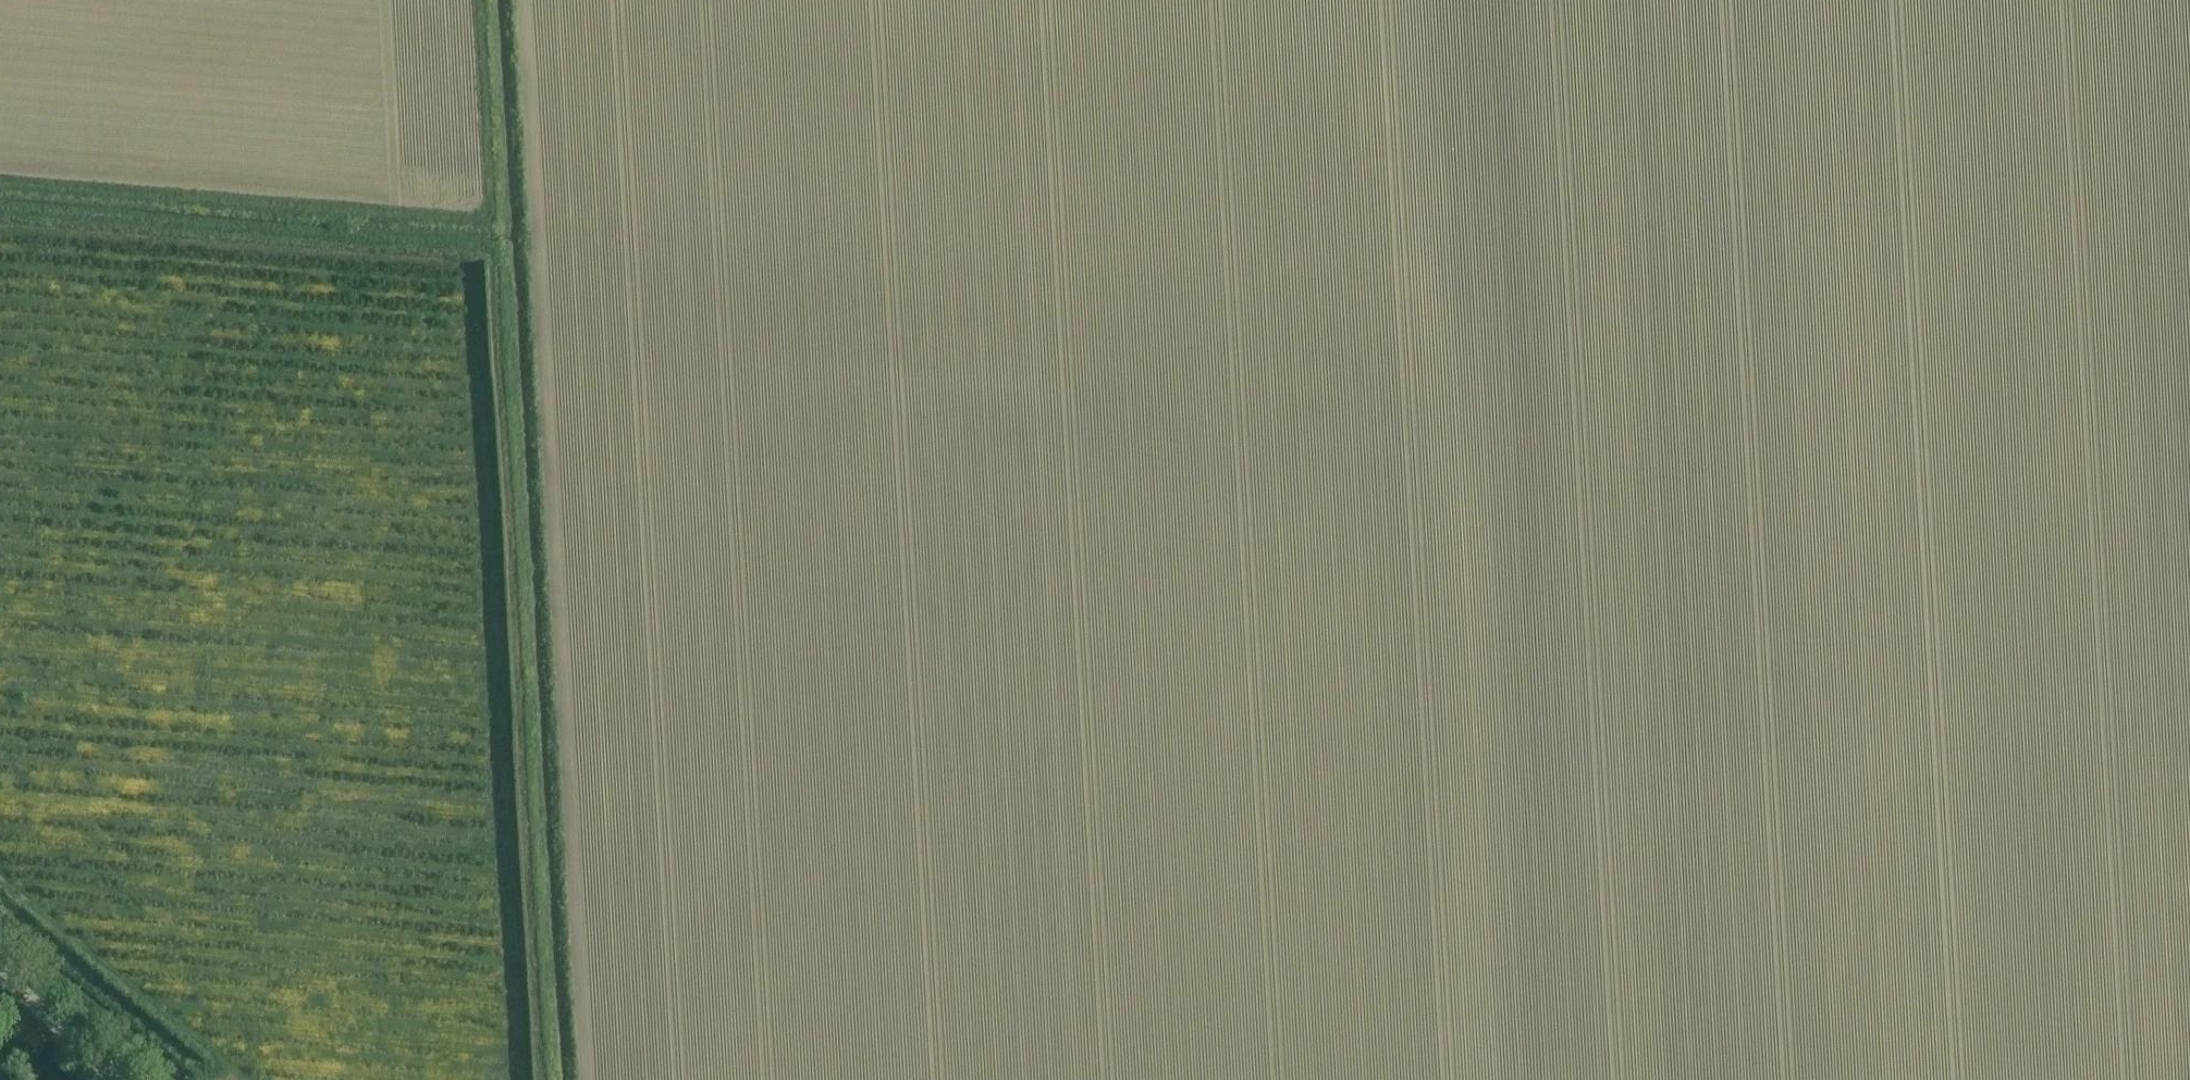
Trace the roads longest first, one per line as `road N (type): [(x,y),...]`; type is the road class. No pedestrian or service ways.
road 1 (track): [(547,1079),(498,254),(339,241),(341,210),(0,183)]
road 2 (unclassified): [(118,1079),(0,972)]

